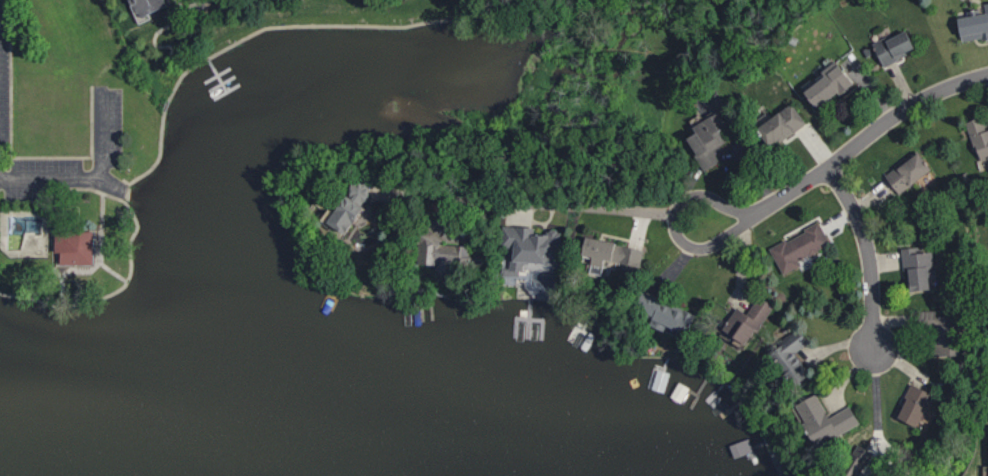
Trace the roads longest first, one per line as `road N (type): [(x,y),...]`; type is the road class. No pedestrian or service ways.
road 1 (residential): [(675,217),(406,191)]
road 2 (residential): [(987,75),(910,107),(759,215)]
road 3 (residential): [(732,210),(686,200),(675,217),(678,237),(692,248),(709,247),(759,215),(732,210)]
road 4 (residential): [(829,169),(870,260),(874,350)]
road 5 (residential): [(0,173),(6,180),(101,180),(127,193)]

